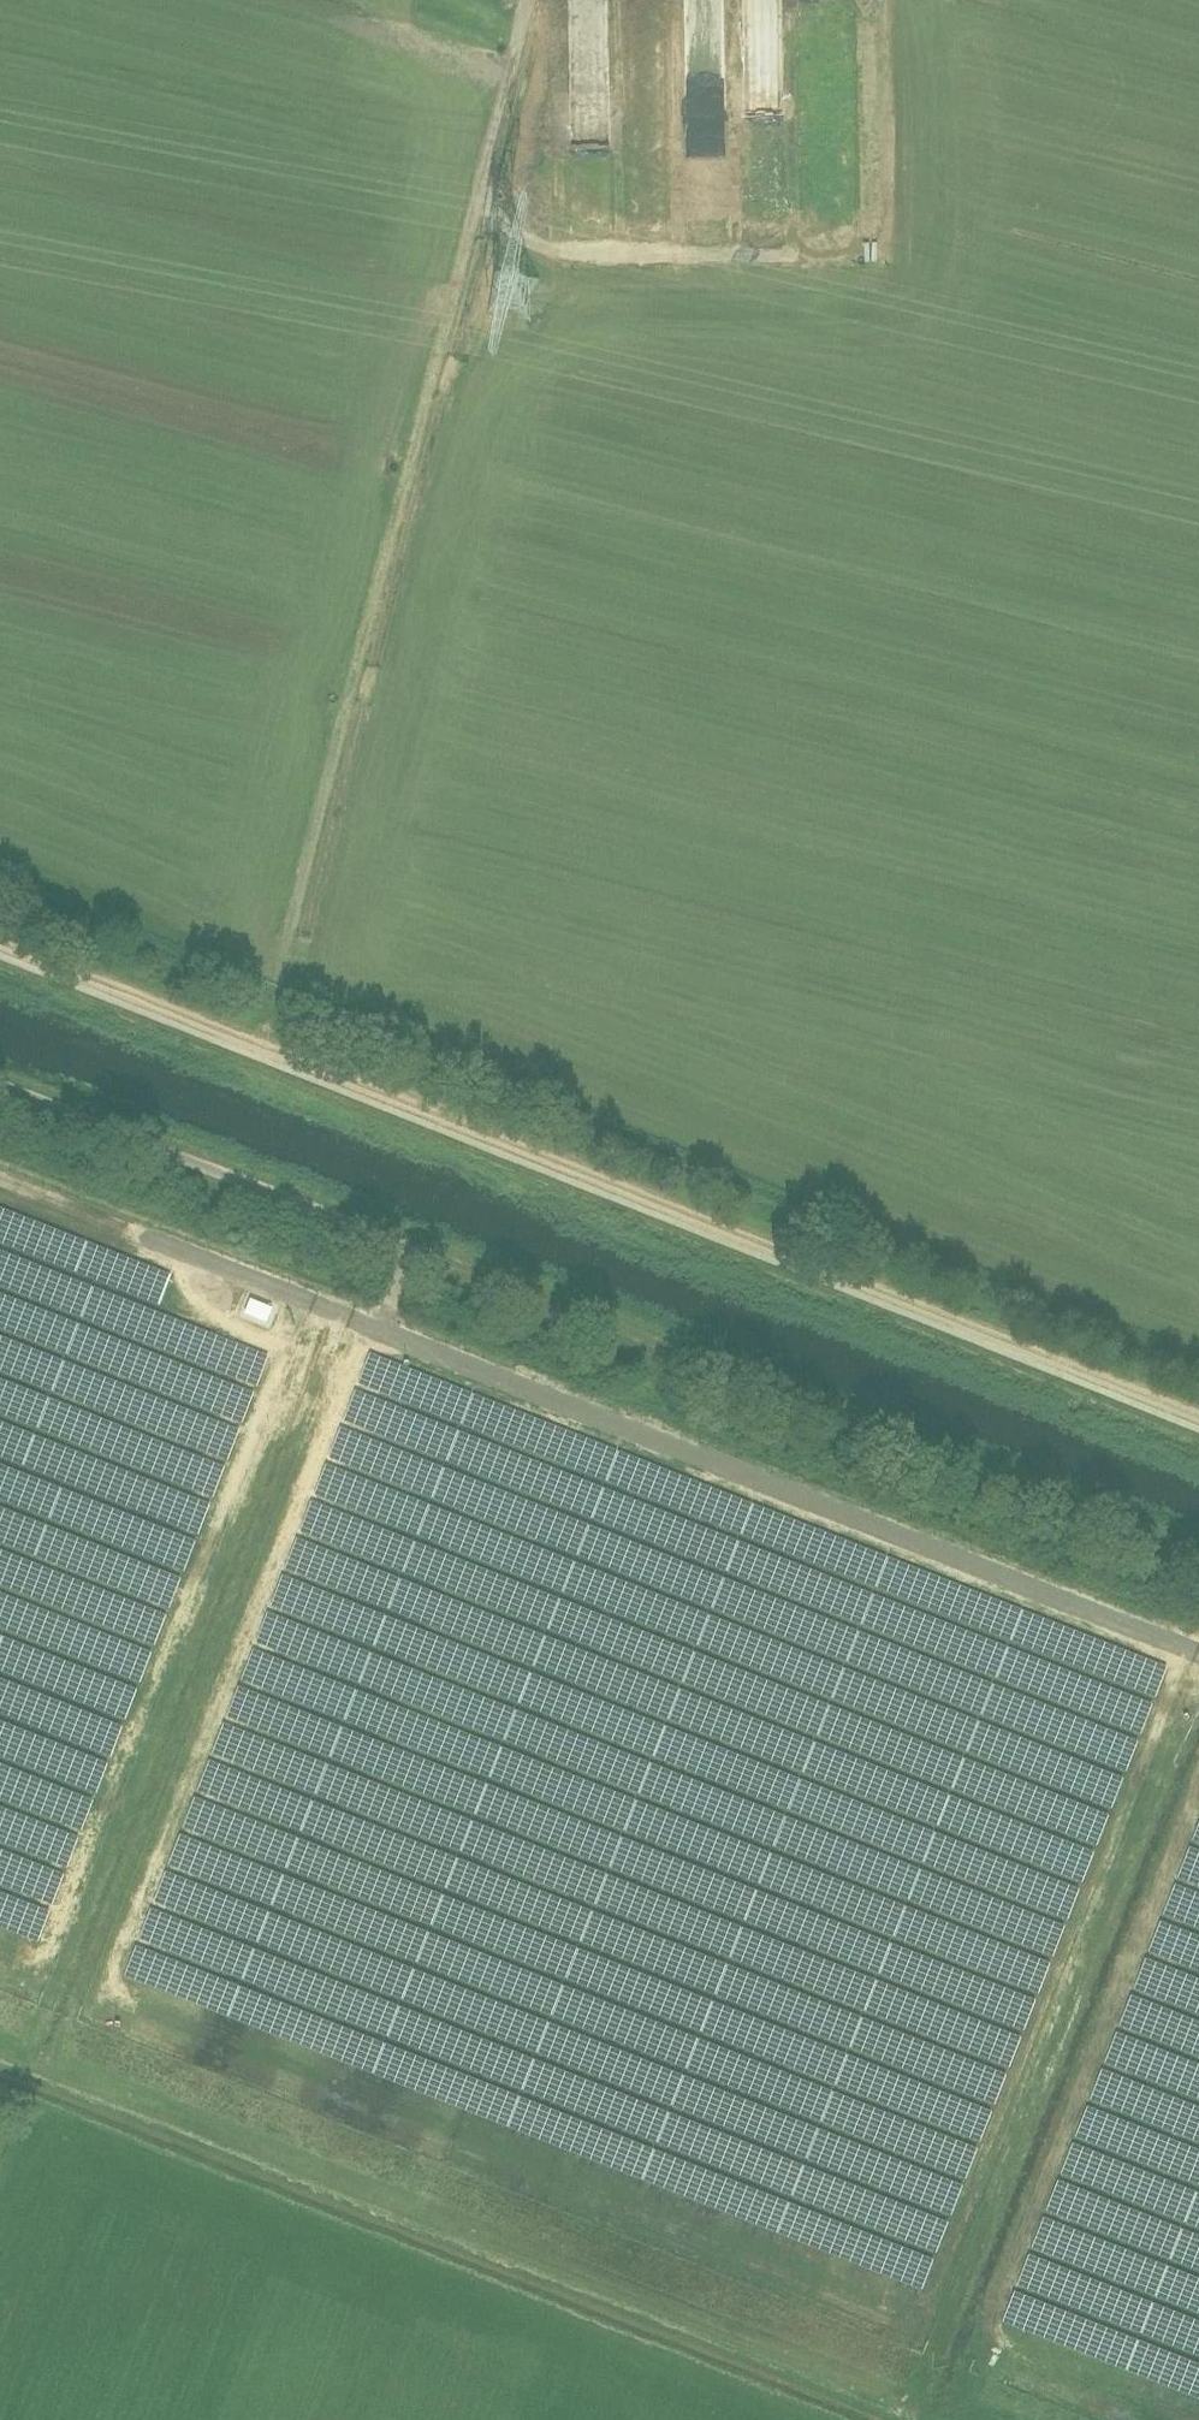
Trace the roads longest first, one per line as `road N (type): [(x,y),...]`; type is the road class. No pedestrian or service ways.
road 1 (track): [(1198,1415),(0,943)]
road 2 (track): [(433,1257),(1005,1492),(1117,1555),(1198,1584)]
road 3 (unclassified): [(0,1088),(433,1257)]

